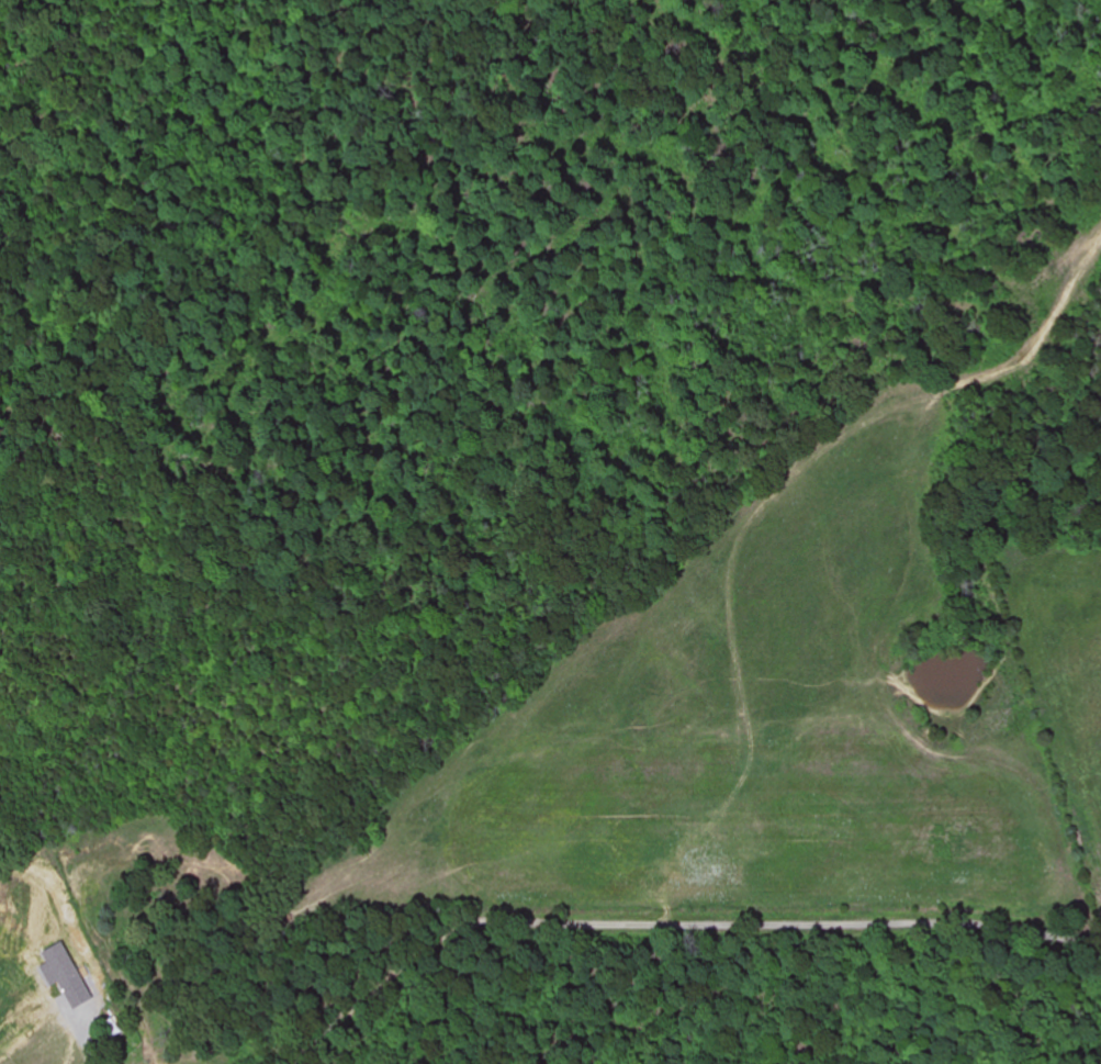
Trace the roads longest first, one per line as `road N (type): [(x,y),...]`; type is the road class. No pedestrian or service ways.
road 1 (residential): [(290,1063),(379,955),(430,931),(498,923),(902,922),(1100,942)]

